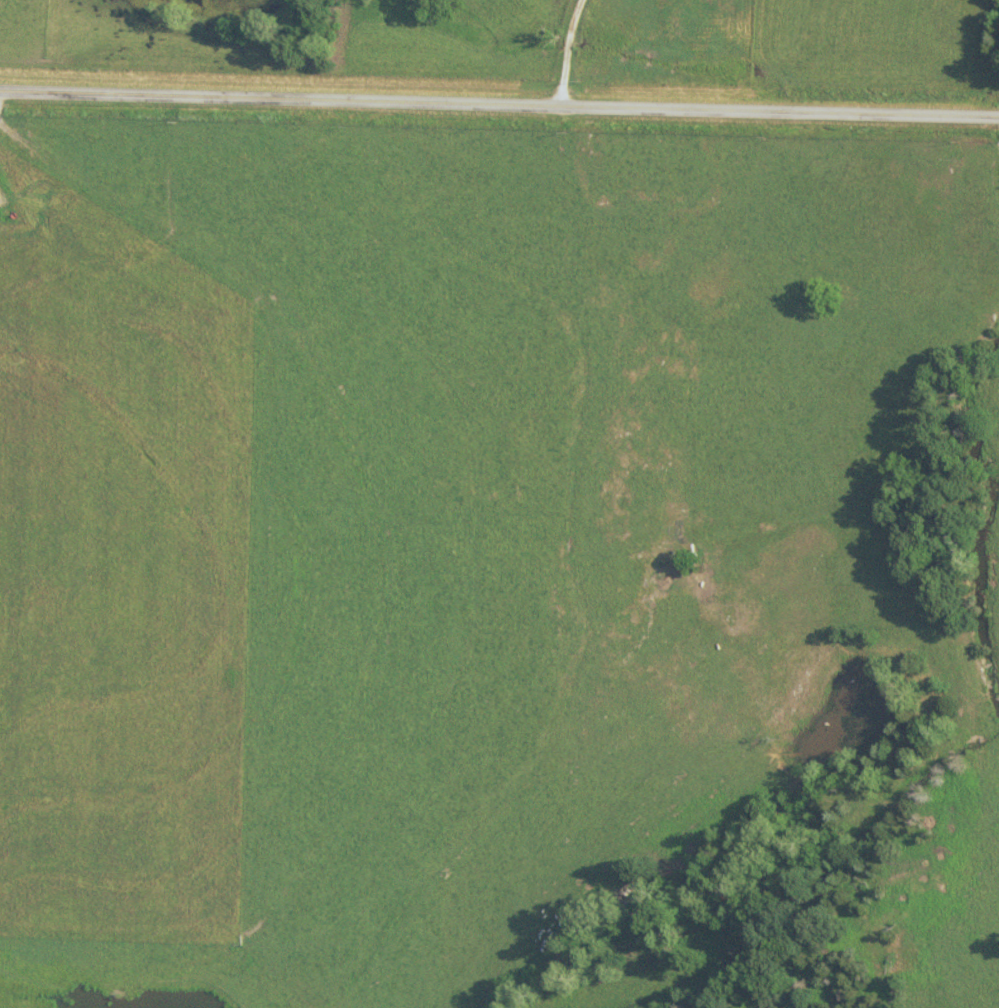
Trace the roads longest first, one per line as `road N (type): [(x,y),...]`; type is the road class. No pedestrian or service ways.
road 1 (tertiary): [(998,119),(0,93)]

